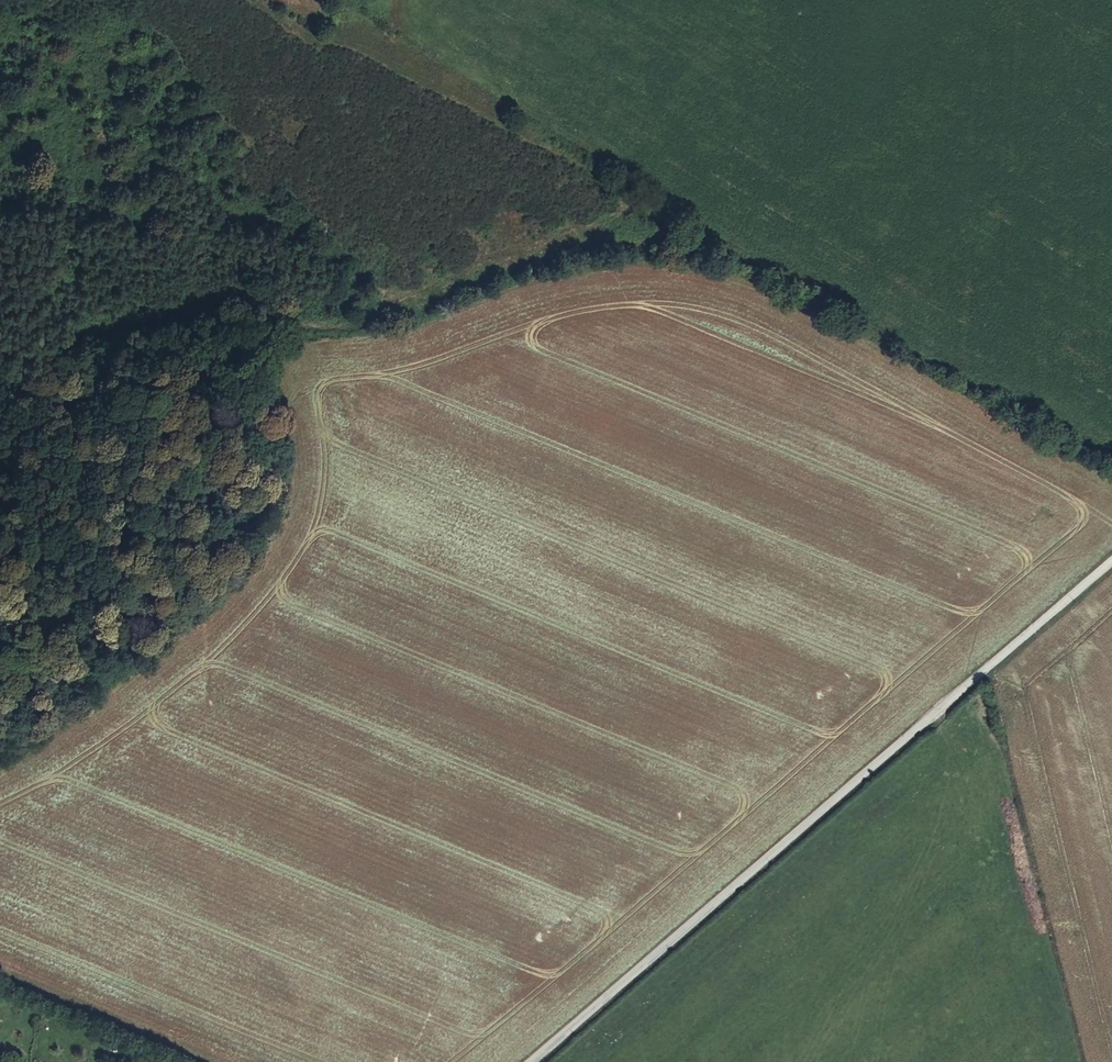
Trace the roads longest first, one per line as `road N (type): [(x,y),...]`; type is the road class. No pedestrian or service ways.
road 1 (unclassified): [(1111,555),(525,1061)]

